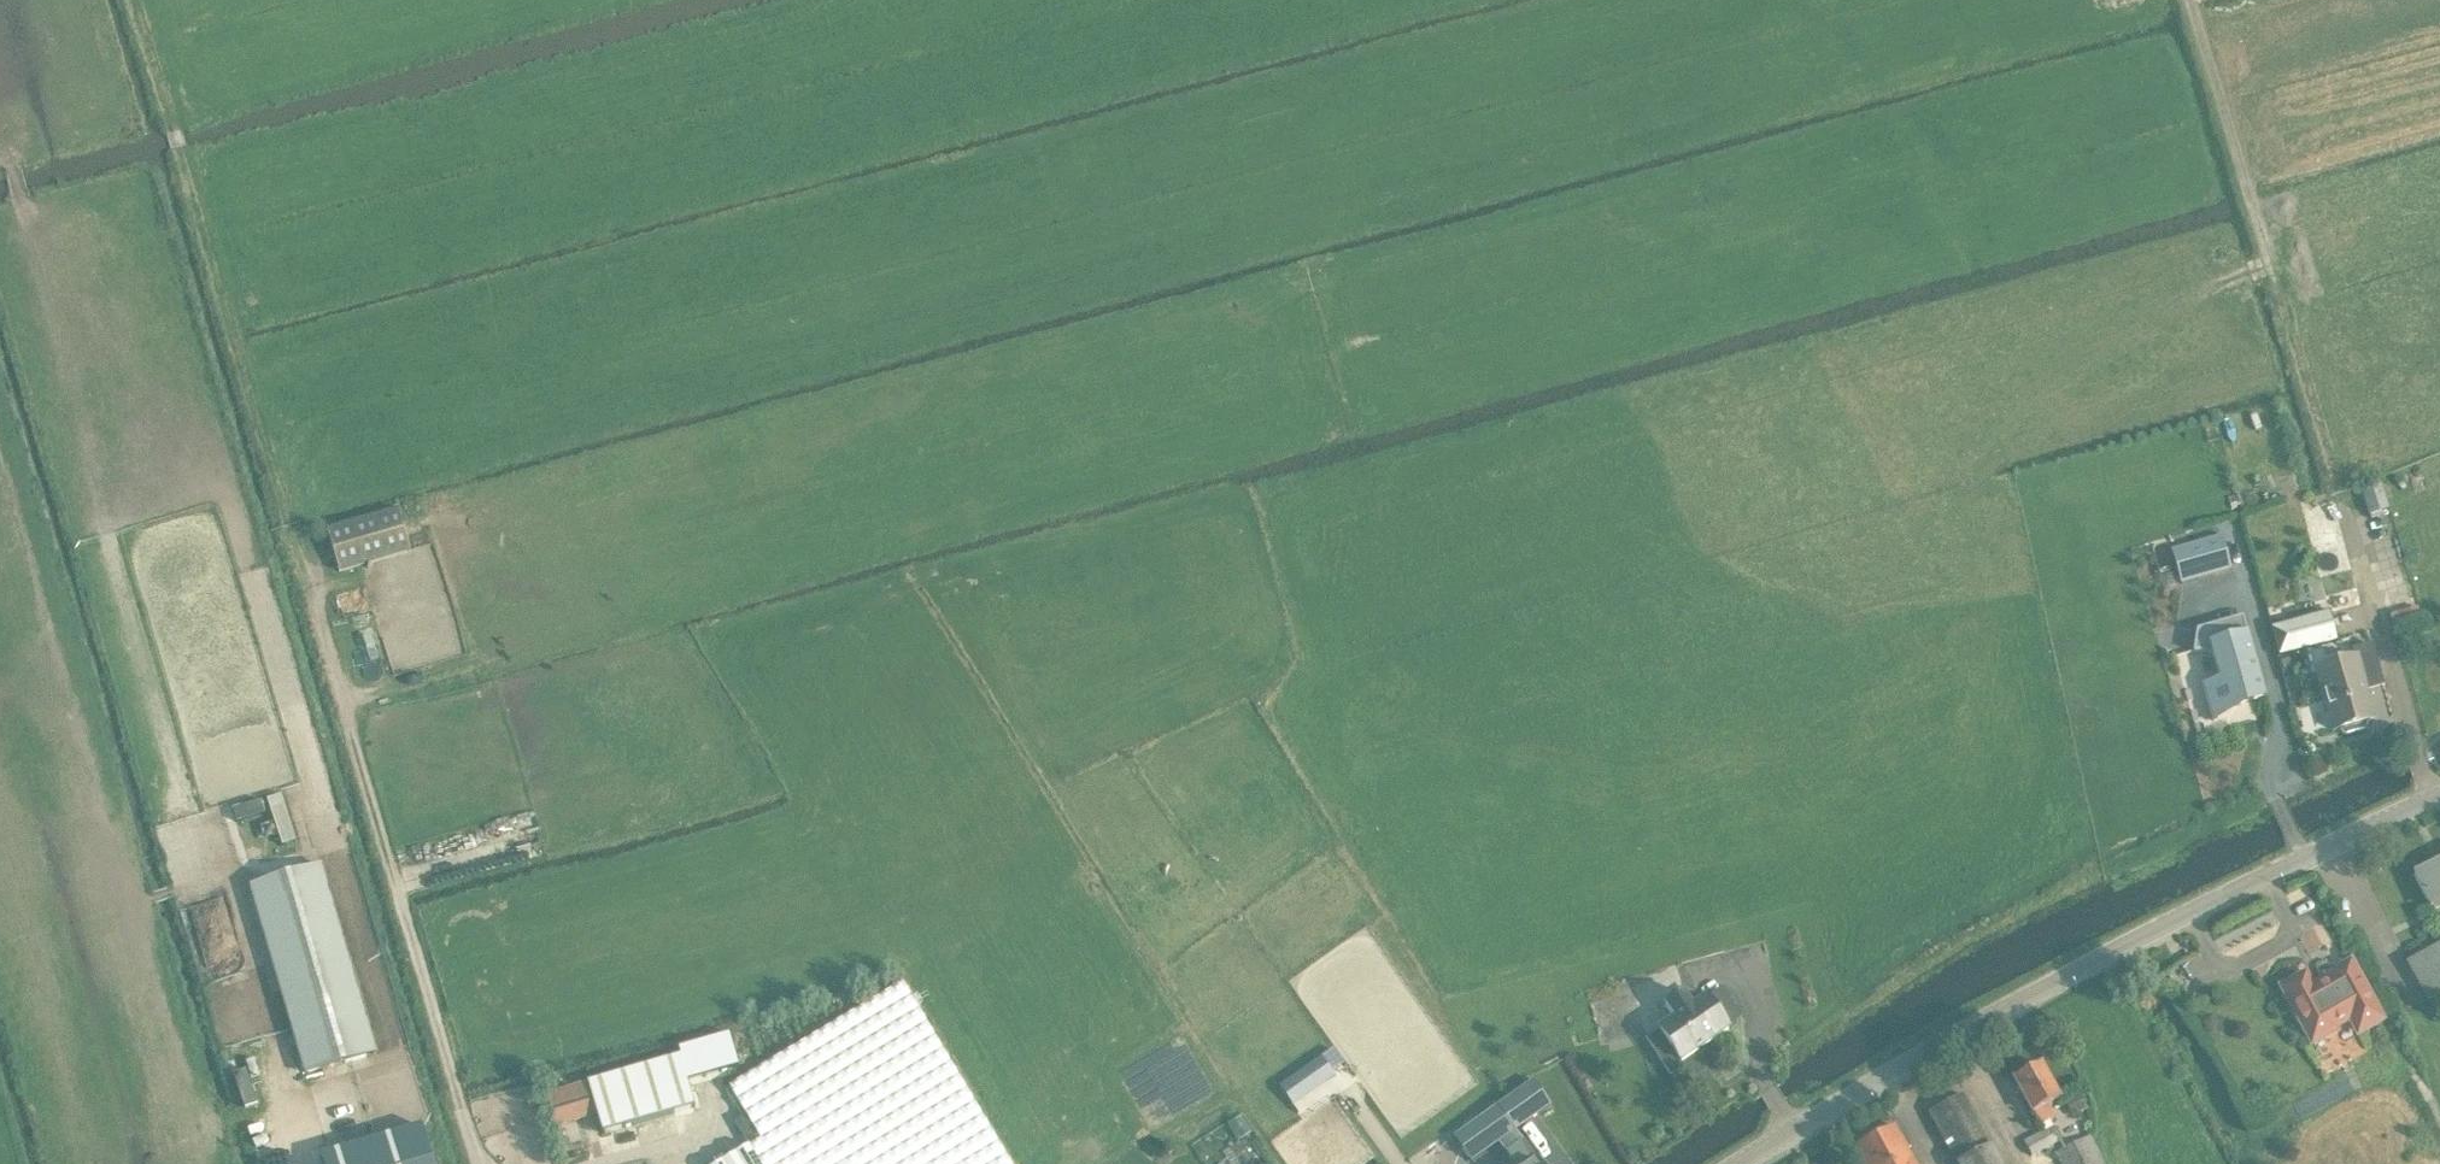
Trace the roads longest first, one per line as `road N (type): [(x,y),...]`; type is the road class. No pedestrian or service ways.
road 1 (track): [(479,1163),(138,0)]
road 2 (tertiary): [(1738,1163),(2005,1005),(2439,793)]
road 3 (track): [(2337,493),(2192,0)]

